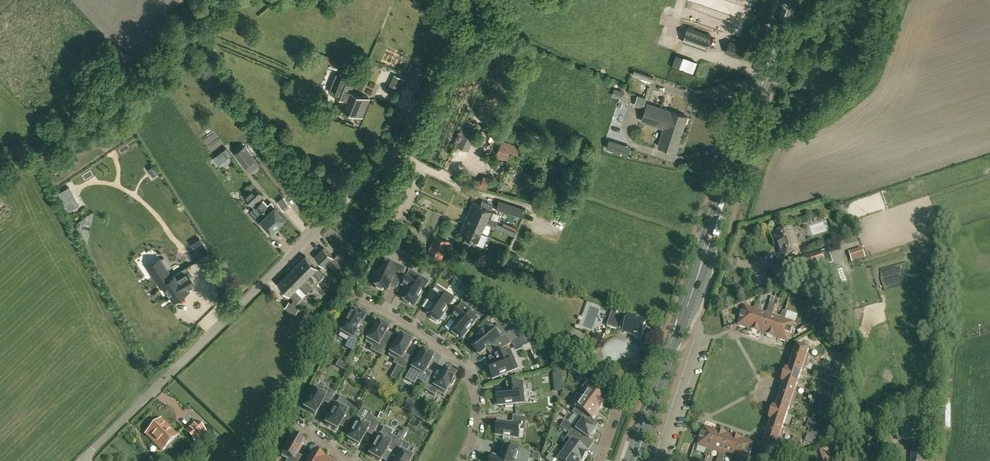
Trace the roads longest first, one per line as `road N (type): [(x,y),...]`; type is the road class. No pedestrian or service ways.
road 1 (unclassified): [(75,460),(396,149),(468,0)]
road 2 (primary): [(635,460),(792,0)]
road 3 (residential): [(463,460),(478,411),(474,382),(456,357),(354,297)]
road 4 (track): [(267,460),(346,293)]

